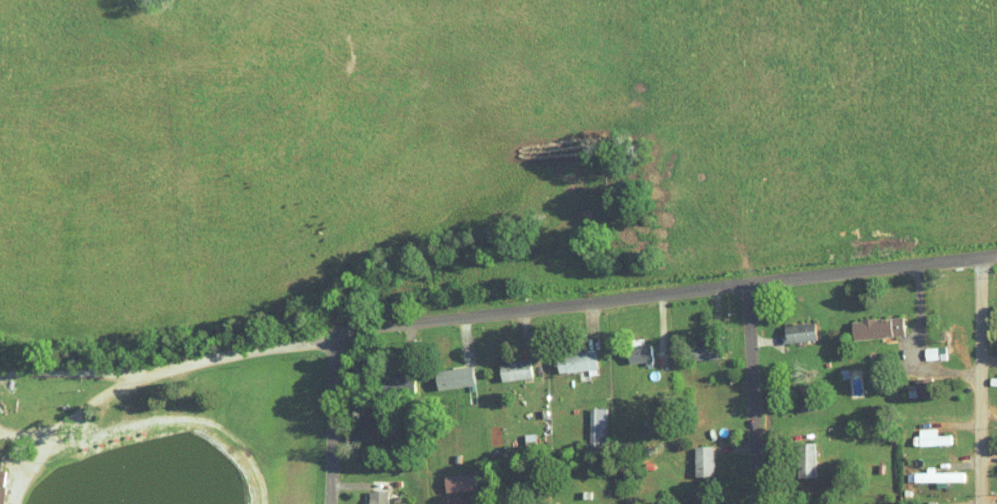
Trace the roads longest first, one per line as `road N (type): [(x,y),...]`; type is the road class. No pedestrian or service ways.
road 1 (residential): [(0,373),(171,368),(302,337),(996,257)]
road 2 (residential): [(982,259),(983,503)]
road 3 (residential): [(758,503),(748,285)]
road 4 (residential): [(334,503),(337,333)]

